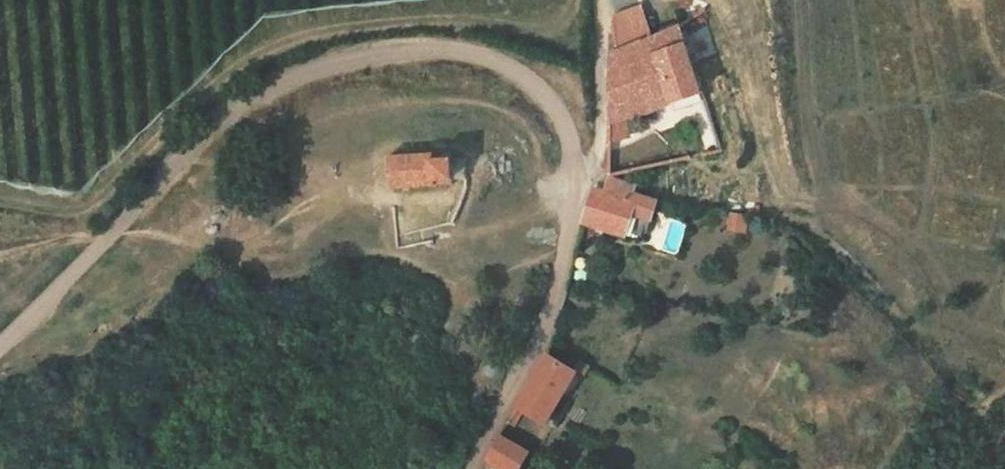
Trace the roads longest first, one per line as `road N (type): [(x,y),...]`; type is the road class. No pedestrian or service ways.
road 1 (unclassified): [(474,468),(550,306),(577,183),(560,112),(530,78),(431,46),(314,62),(208,124),(0,346)]
road 2 (track): [(596,0),(602,152),(596,173),(577,183)]

